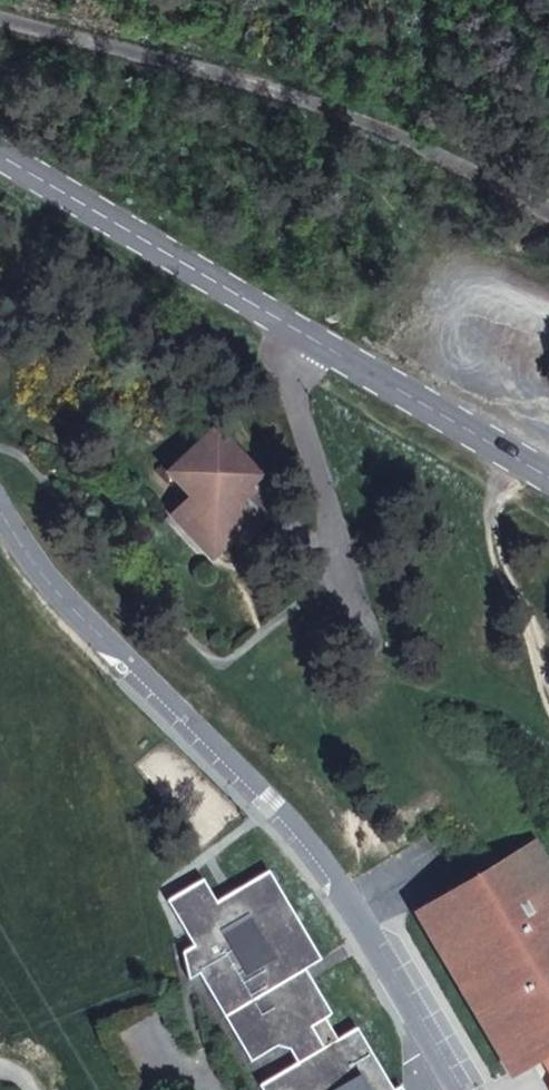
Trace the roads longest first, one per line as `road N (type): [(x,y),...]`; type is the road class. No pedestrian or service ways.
road 1 (residential): [(0,511),(76,610),(275,800),(346,892),(459,1089)]
road 2 (tertiary): [(548,477),(0,158)]
road 3 (unclassified): [(548,219),(307,99),(0,13)]
road 4 (track): [(548,682),(520,620),(492,498),(508,453)]

